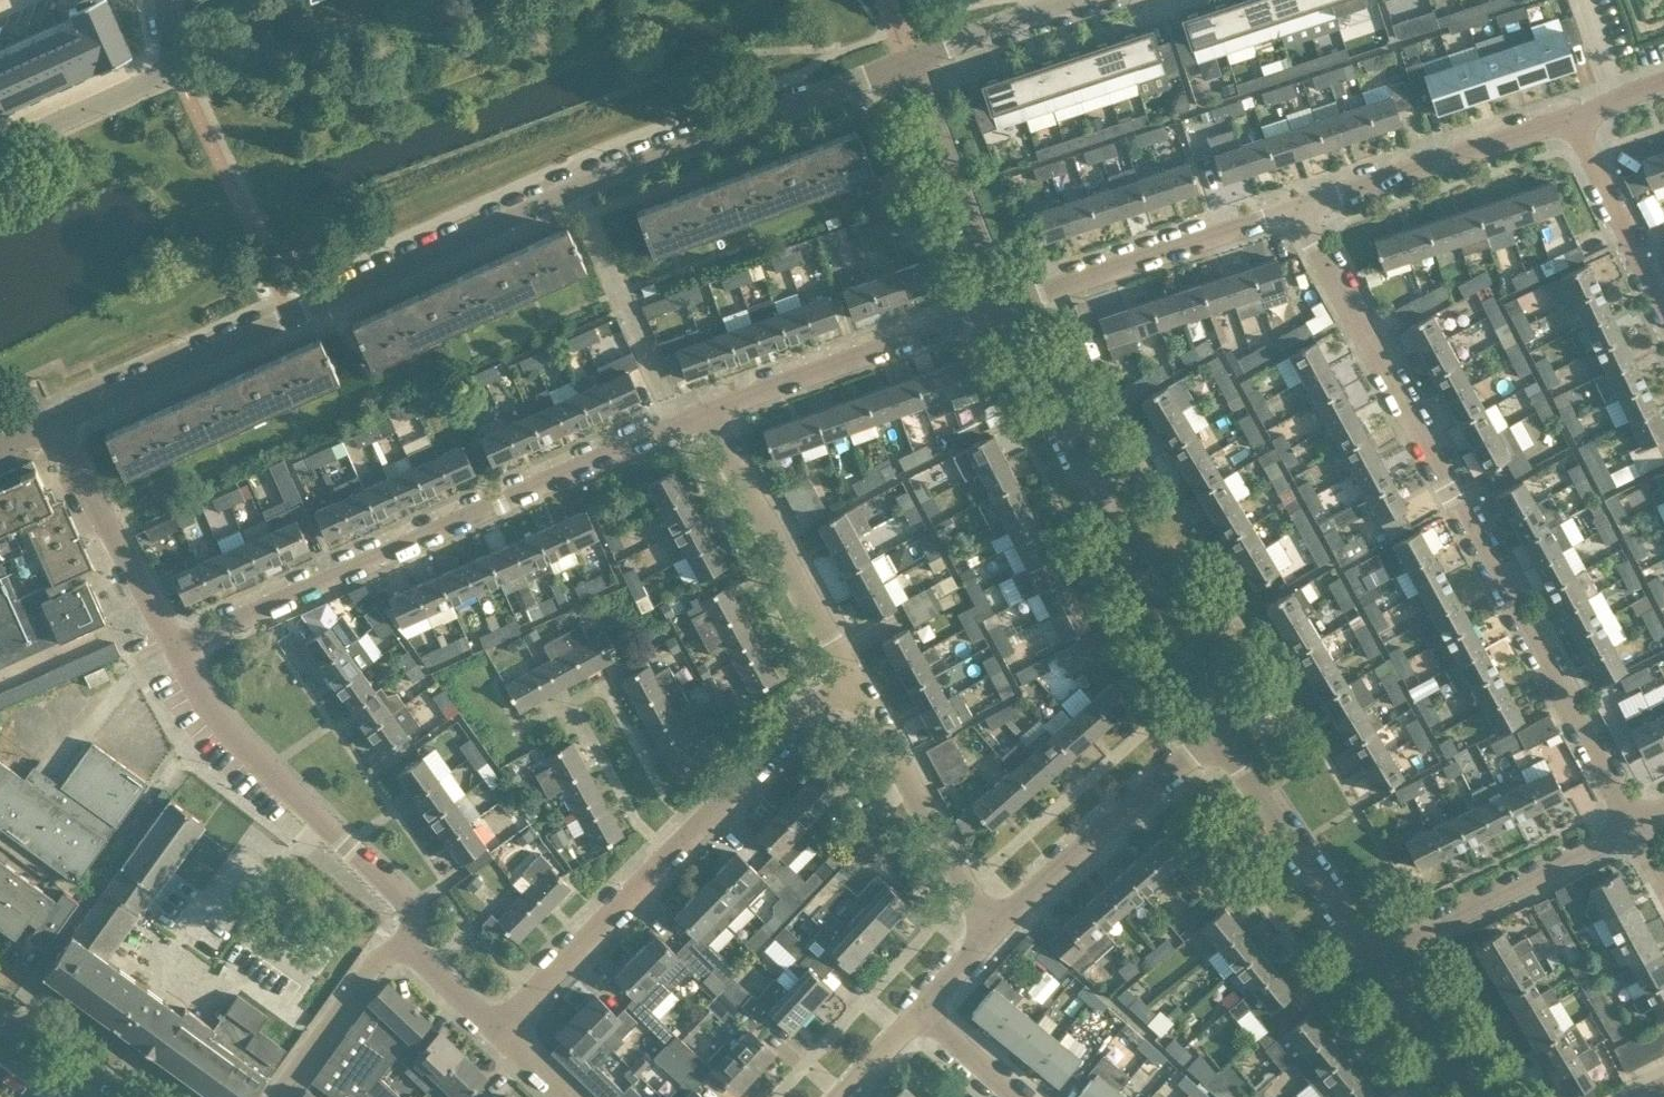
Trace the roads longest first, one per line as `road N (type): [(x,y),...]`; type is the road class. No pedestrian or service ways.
road 1 (residential): [(49,427),(573,187),(913,60)]
road 2 (residential): [(1629,826),(1293,209)]
road 3 (residential): [(176,646),(707,412)]
road 4 (residential): [(496,1028),(851,677)]
road 5 (residential): [(1217,734),(1002,307)]
road 6 (residential): [(404,943),(410,914),(403,895),(237,739),(208,707),(176,646)]
road 7 (residential): [(707,412),(1002,307)]
road 8 (residential): [(1002,307),(1293,209)]
road 9 (residential): [(851,677),(707,412)]
road 10 (residential): [(989,927),(1217,734)]
road 11 (residential): [(1293,209),(1569,117)]
road 12 (residential): [(989,927),(851,677)]
road 13 (residential): [(1381,959),(1629,826)]
road 14 (residential): [(1381,959),(1217,734)]
road 15 (residential): [(1002,307),(913,60)]
road 16 (residential): [(0,150),(161,76),(173,45),(166,0)]
road 17 (residential): [(176,646),(49,427)]
road 18 (residential): [(1569,117),(1663,315)]
road 19 (residential): [(281,1096),(404,943)]
road 20 (residential): [(913,60),(1086,0)]
road 21 (residential): [(1478,1096),(1381,959)]
road 22 (residential): [(115,1096),(0,1013)]
road 23 (residential): [(1017,1096),(921,1008)]
road 24 (residential): [(496,1028),(404,943)]
road 25 (residential): [(839,1096),(921,1008)]

